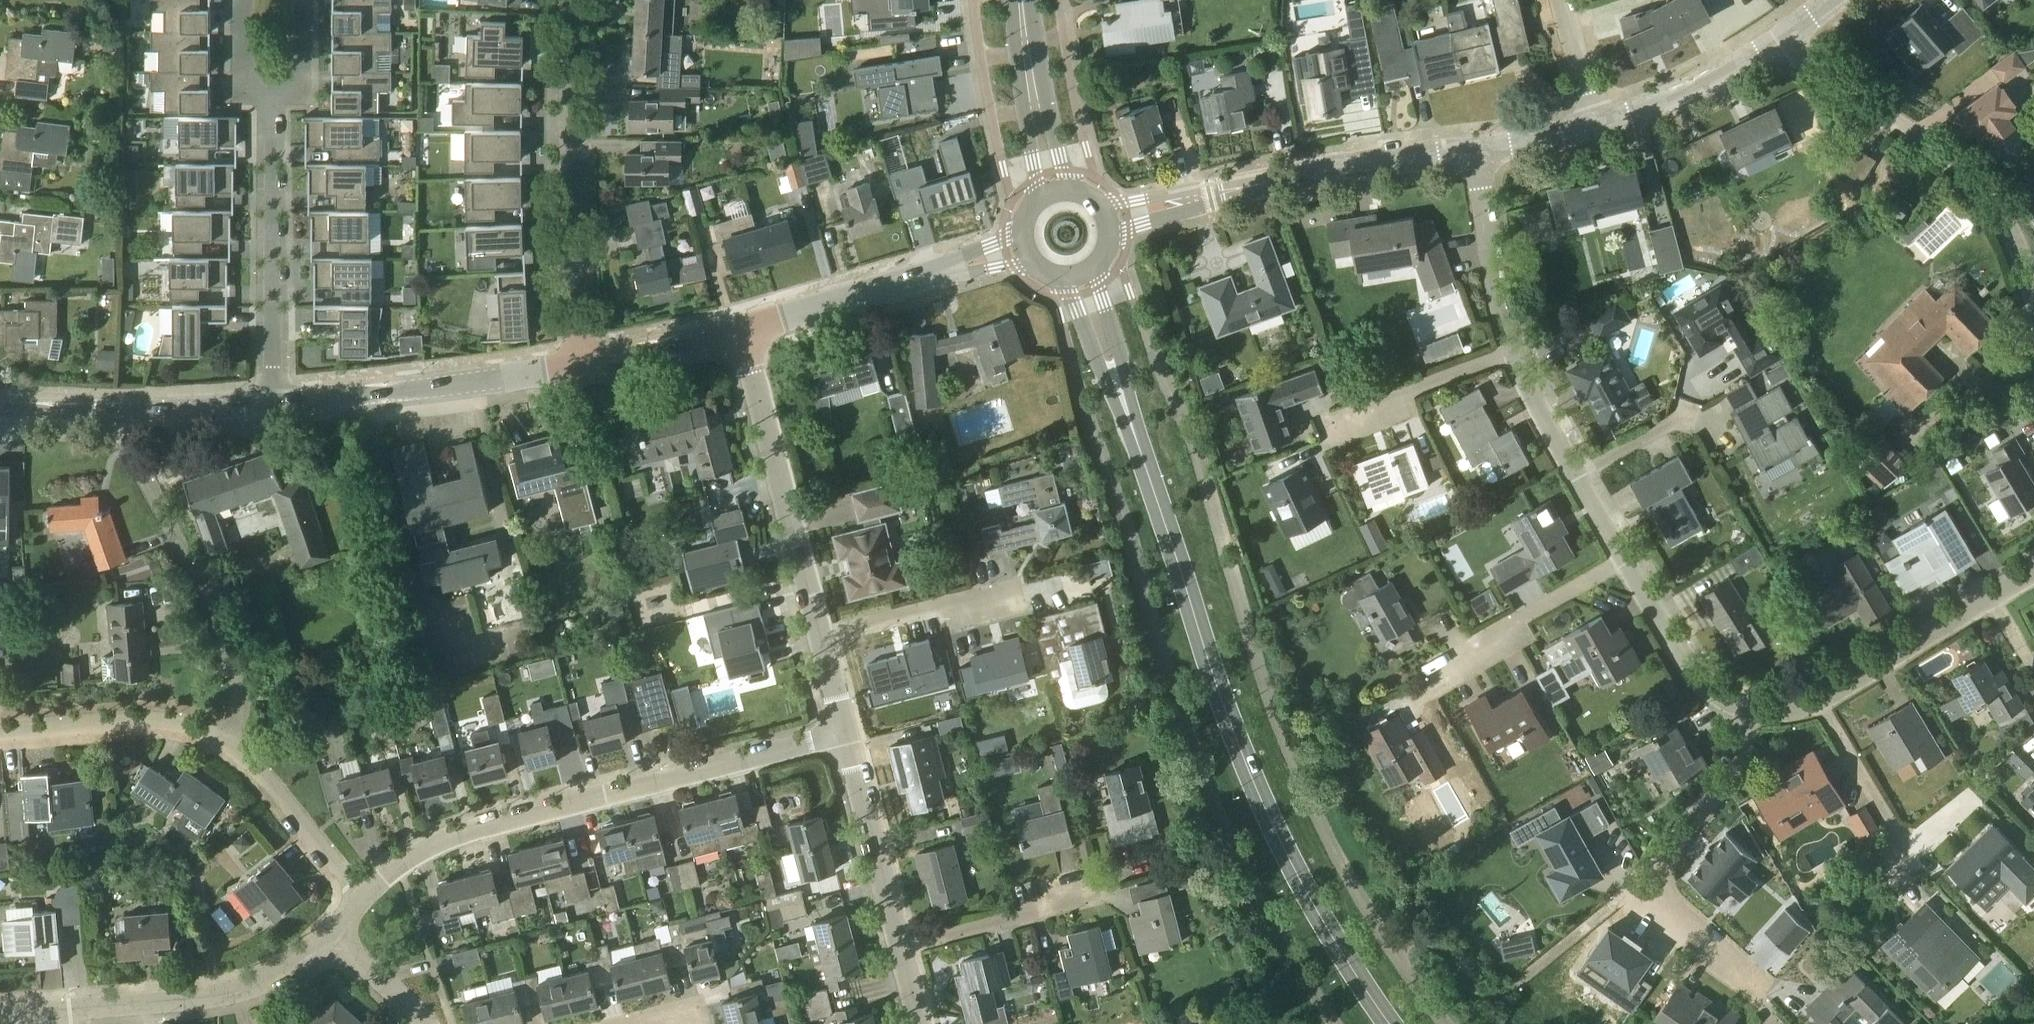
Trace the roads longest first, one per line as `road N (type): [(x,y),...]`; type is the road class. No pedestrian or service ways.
road 1 (secondary): [(1389,1023),(1324,925),(1259,797),(1081,275)]
road 2 (residential): [(1474,154),(1513,350),(1576,478),(1687,669),(1719,698),(1751,708)]
road 3 (residential): [(845,734),(439,842),(396,866),(362,900)]
road 4 (residential): [(1762,990),(1641,893),(1734,769),(1751,708)]
road 5 (residential): [(1474,154),(1266,184),(1107,218)]
road 6 (residential): [(2033,294),(1979,186),(1935,148),(1776,46)]
road 7 (residential): [(585,364),(578,0)]
road 8 (residential): [(1751,708),(1819,700),(2033,573)]
road 9 (residential): [(742,331),(822,636)]
road 10 (residential): [(274,402),(585,364)]
road 11 (residential): [(742,331),(1025,247)]
road 12 (residential): [(335,937),(237,993),(58,1010)]
road 13 (residential): [(274,402),(273,115)]
road 14 (residential): [(0,414),(274,402)]
road 15 (residential): [(822,636),(969,598),(998,602),(1087,583)]
road 16 (residential): [(362,900),(214,737)]
road 17 (residential): [(845,734),(901,946)]
road 18 (residential): [(214,737),(123,717),(0,732)]
road 19 (residential): [(901,946),(1110,895)]
road 20 (residential): [(1776,46),(1737,73),(1598,125)]
road 21 (secondary): [(1055,192),(1021,0)]
road 22 (residential): [(585,364),(742,331)]
road 23 (residential): [(241,0),(242,96),(273,115)]
road 24 (residential): [(1598,125),(1562,0)]
road 25 (residential): [(1598,125),(1474,154)]
road 26 (residential): [(421,1023),(335,937)]

